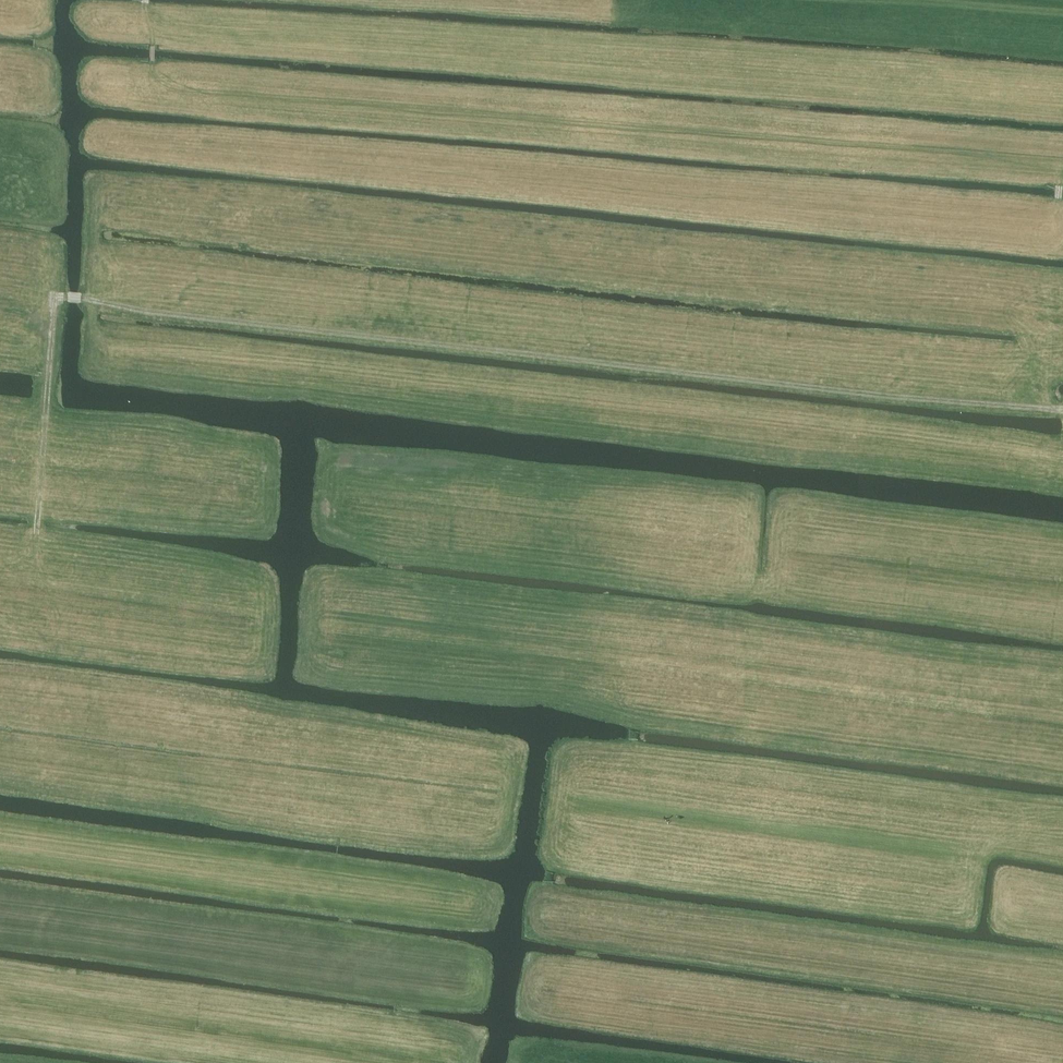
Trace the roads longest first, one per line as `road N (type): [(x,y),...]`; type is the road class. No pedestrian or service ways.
road 1 (track): [(31,509),(48,296),(1062,412)]

